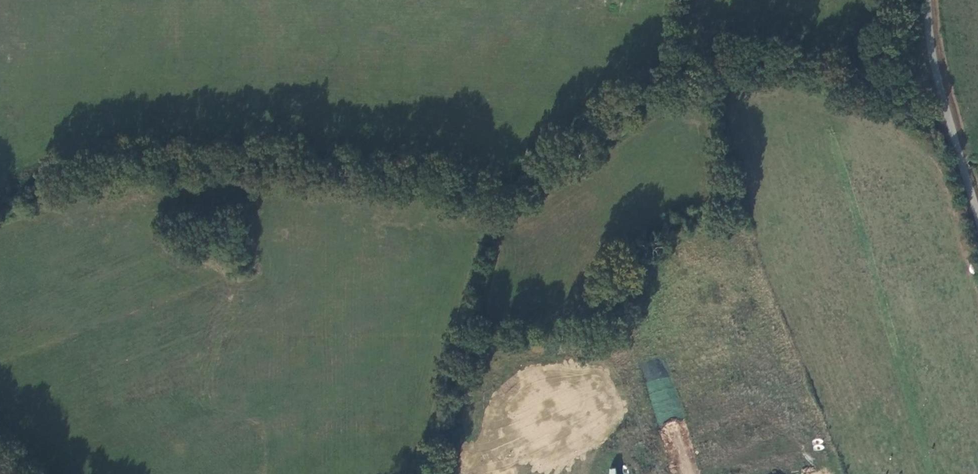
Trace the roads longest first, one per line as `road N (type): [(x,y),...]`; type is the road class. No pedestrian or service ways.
road 1 (residential): [(928,0),(929,33),(977,219)]

